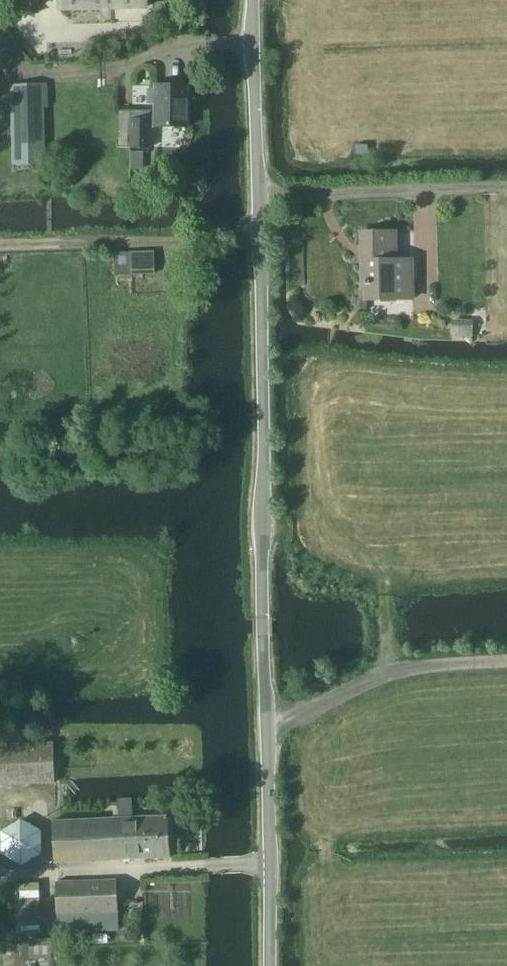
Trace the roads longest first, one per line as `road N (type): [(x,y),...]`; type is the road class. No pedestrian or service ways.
road 1 (tertiary): [(273,965),(260,0)]

